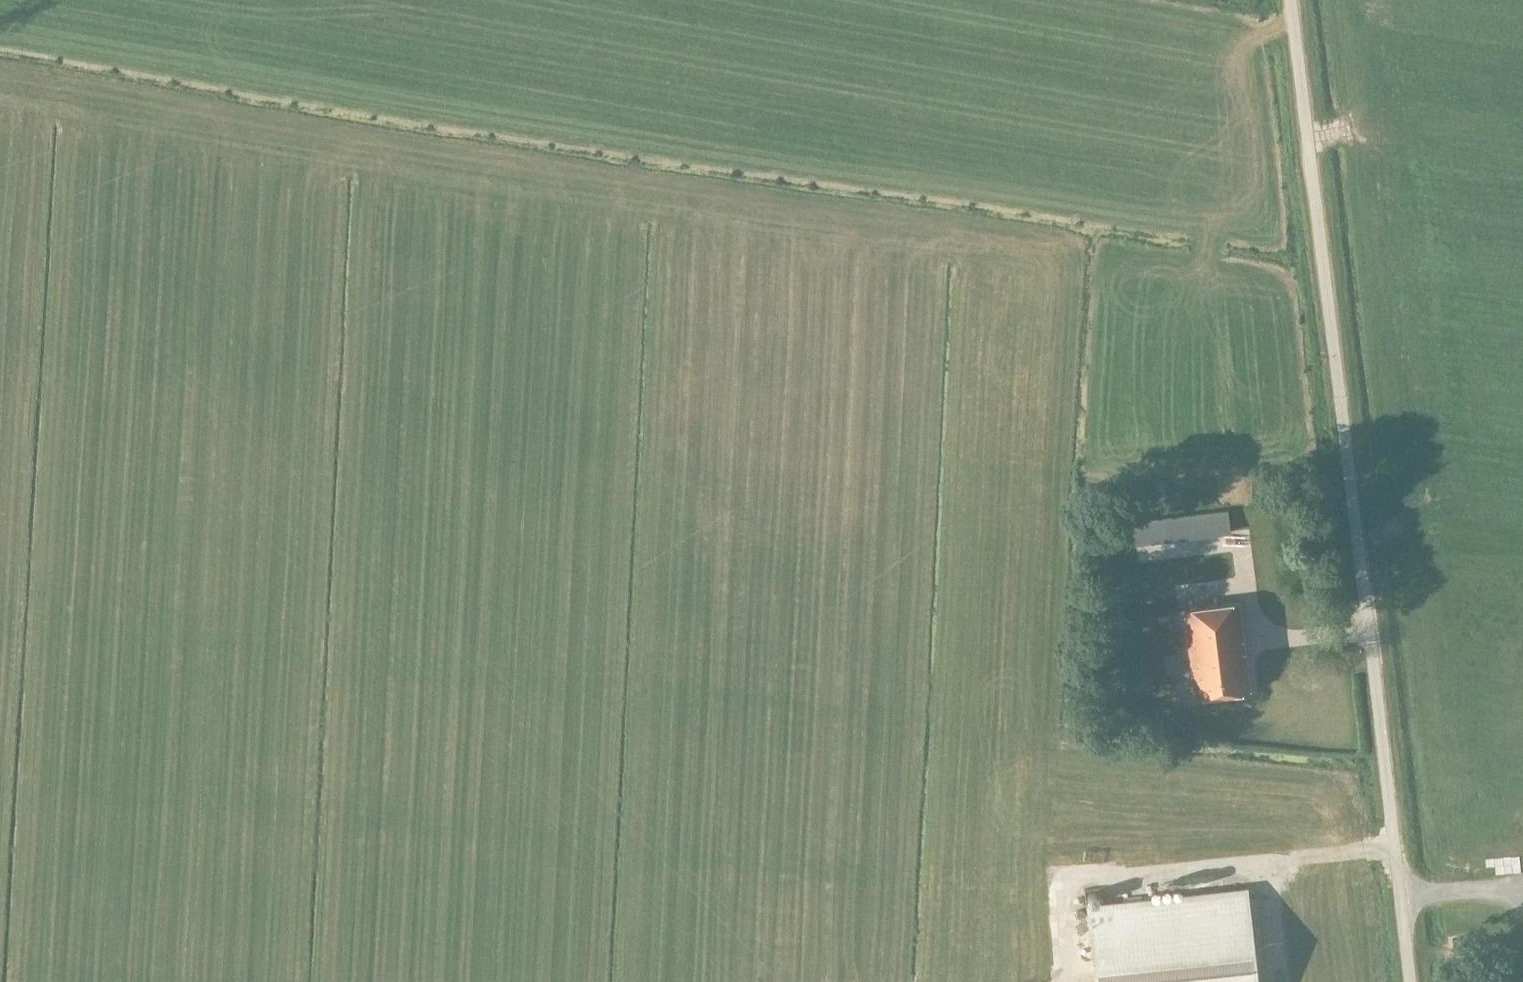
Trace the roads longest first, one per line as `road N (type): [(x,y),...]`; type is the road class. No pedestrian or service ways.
road 1 (unclassified): [(1410,981),(1296,0)]

